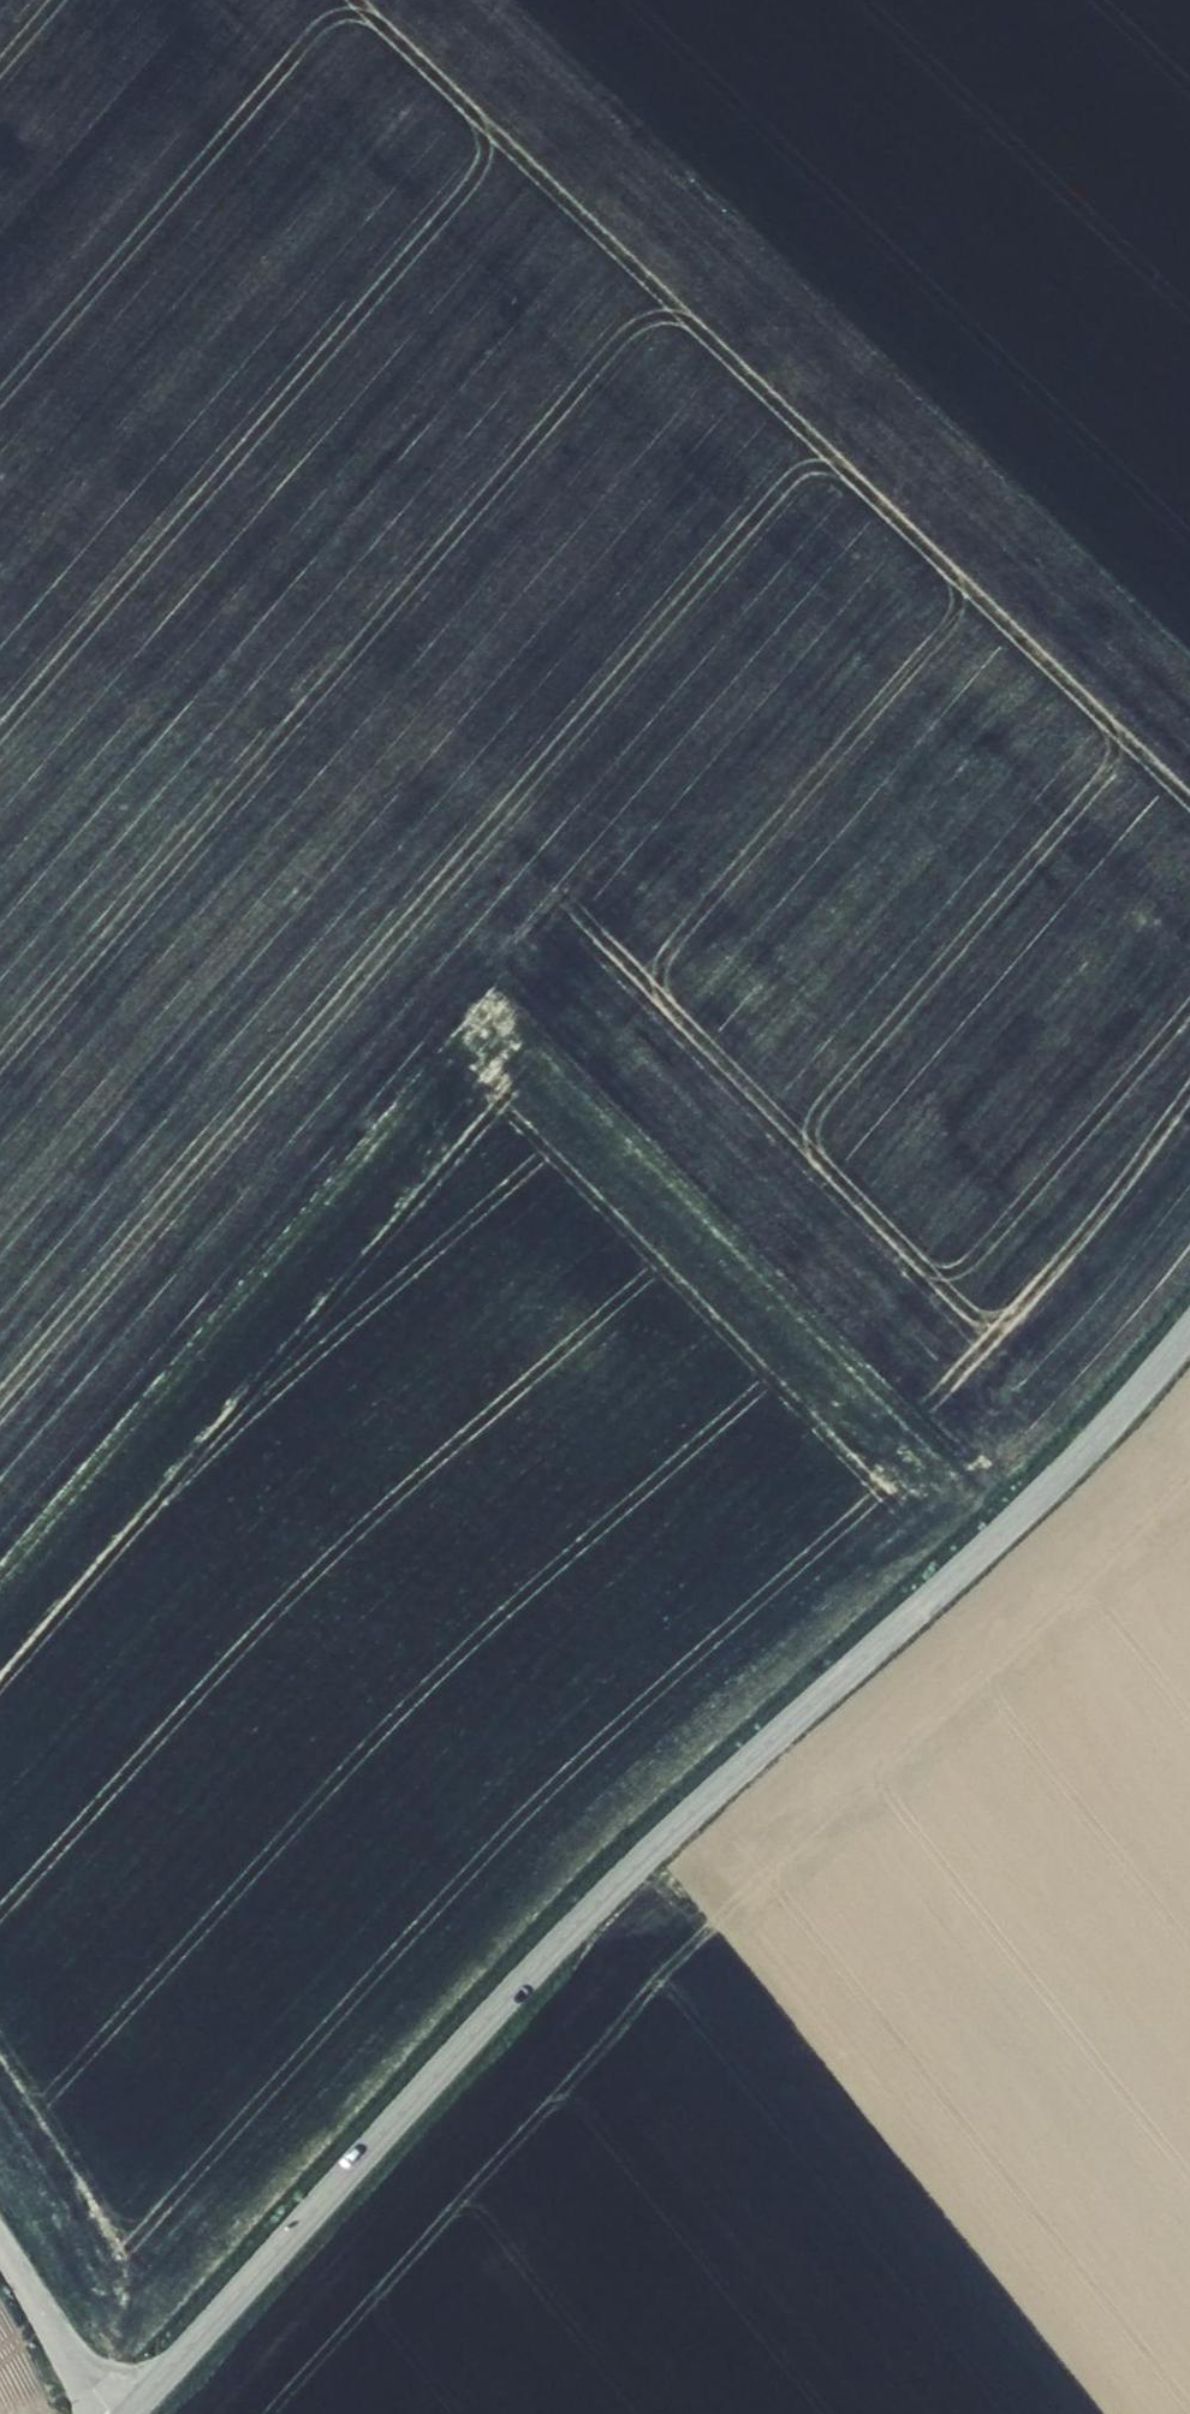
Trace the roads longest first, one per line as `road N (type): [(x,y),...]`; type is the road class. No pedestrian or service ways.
road 1 (unclassified): [(1189,1329),(1049,1487),(600,1900),(128,2413)]
road 2 (unclassified): [(112,2413),(0,2239)]

